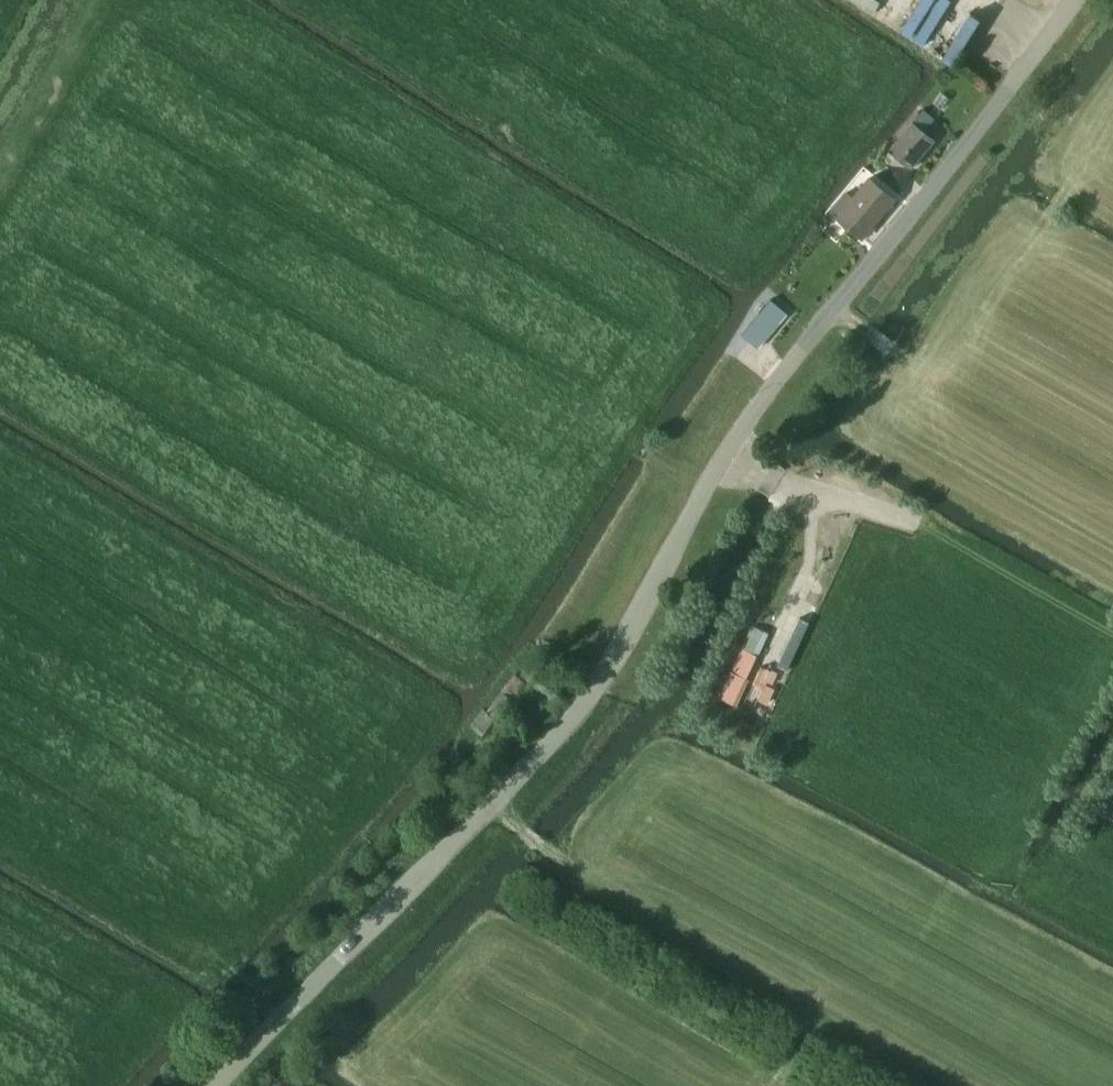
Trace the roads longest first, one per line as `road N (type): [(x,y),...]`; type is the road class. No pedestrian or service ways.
road 1 (unclassified): [(1084,0),(732,443),(549,734),(219,1085)]

